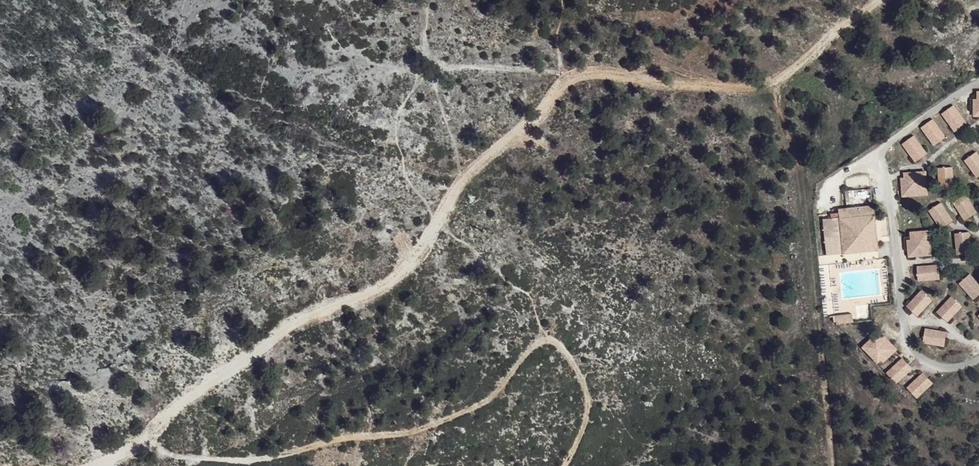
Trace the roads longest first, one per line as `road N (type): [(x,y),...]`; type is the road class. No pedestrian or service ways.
road 1 (track): [(869,0),(771,81),(649,65),(581,71),(477,159),(391,281),(283,331),(140,430),(61,465)]
road 2 (track): [(140,430),(165,455),(253,462),(406,433),(485,400),(539,343),(559,353),(579,390),(573,441),(558,465)]
road 3 (track): [(831,465),(810,187),(783,70)]

